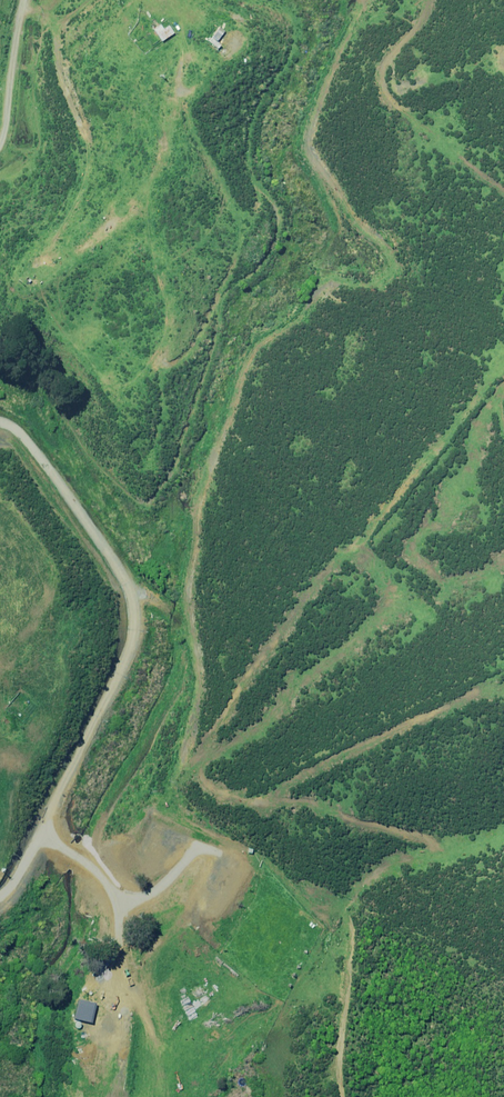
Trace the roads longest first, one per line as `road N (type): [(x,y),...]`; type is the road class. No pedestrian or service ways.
road 1 (unclassified): [(119,894),(93,864),(63,851),(51,826),(64,786),(132,656),(144,607),(28,436),(0,419)]
road 2 (track): [(350,1096),(324,910),(261,866),(220,866),(153,896),(119,894)]
road 3 (unclassified): [(0,148),(24,0)]

